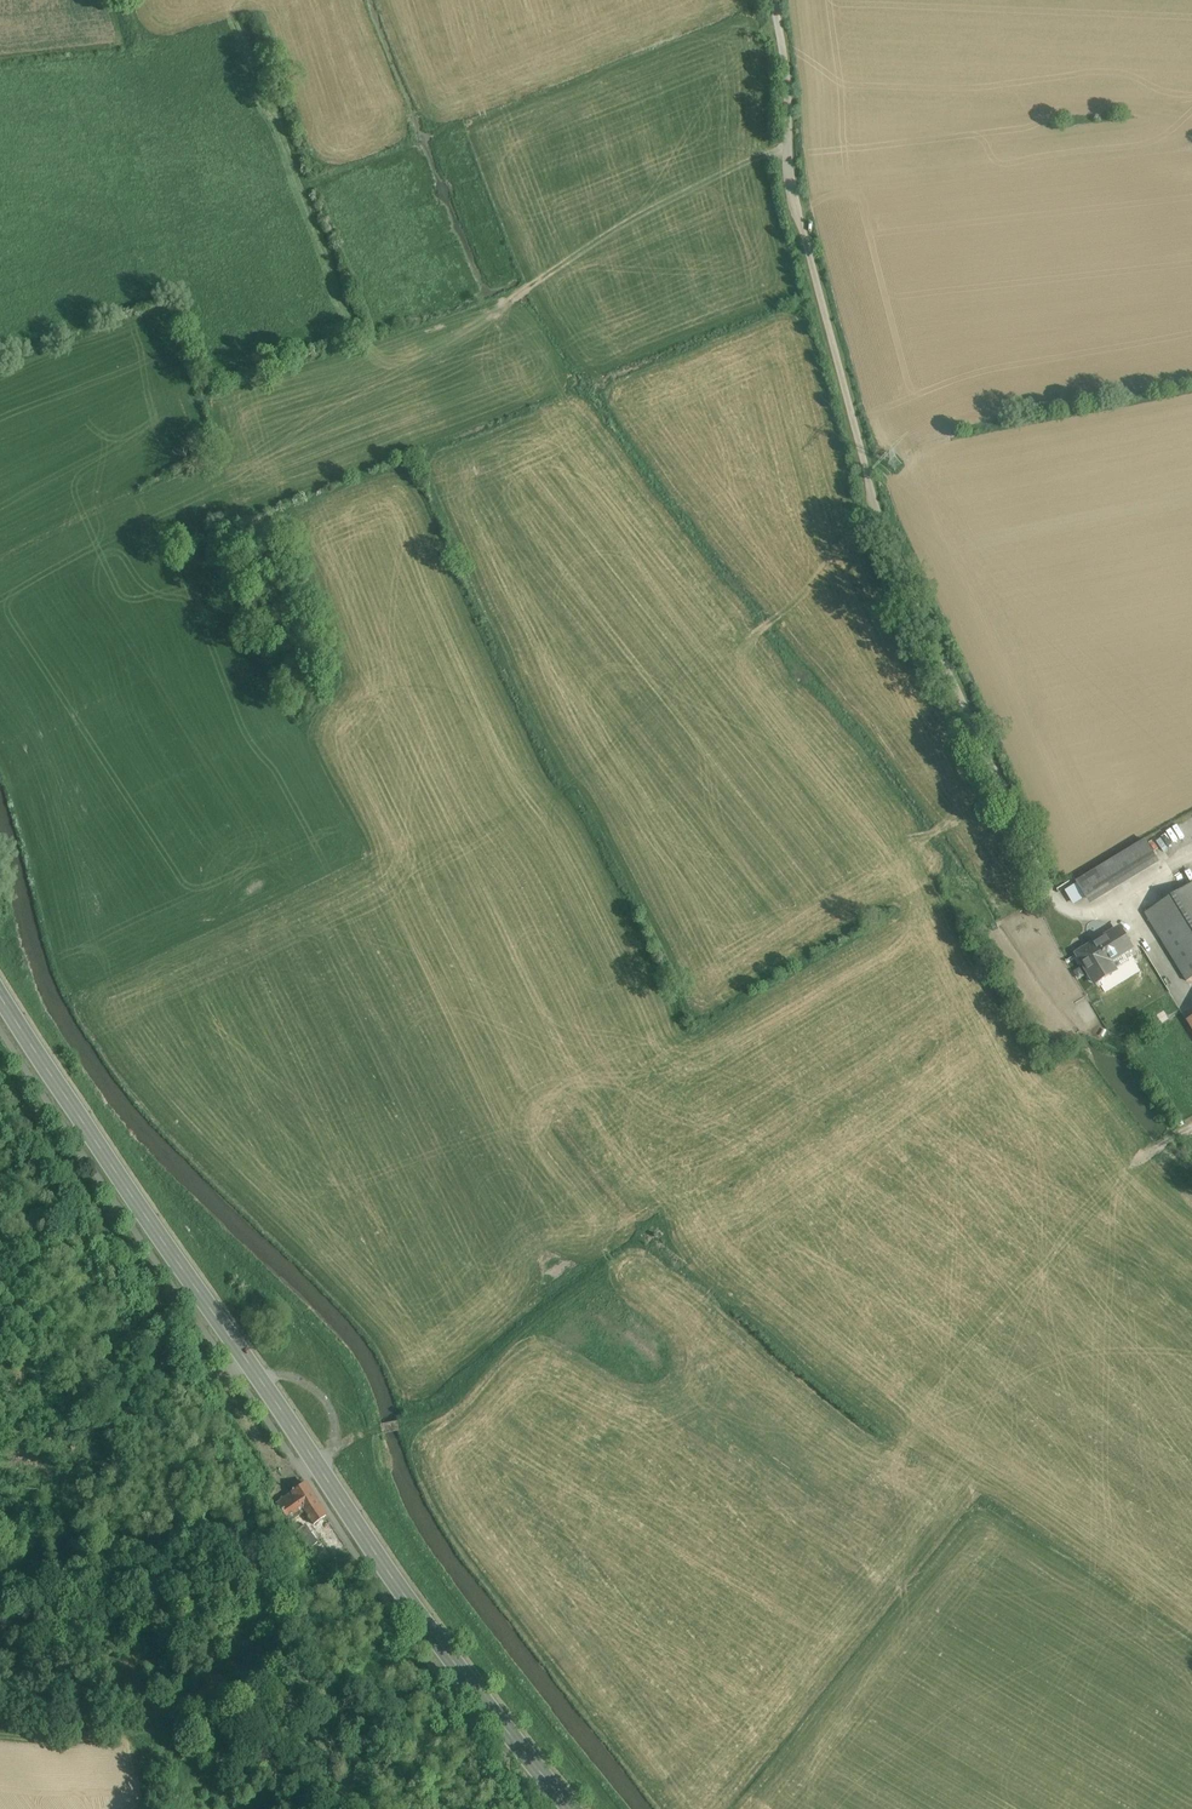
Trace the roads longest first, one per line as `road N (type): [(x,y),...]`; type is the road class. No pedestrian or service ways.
road 1 (primary): [(0,988),(251,1364),(575,1808)]
road 2 (track): [(620,1254),(524,1327),(446,1411),(381,1427),(317,1458)]

